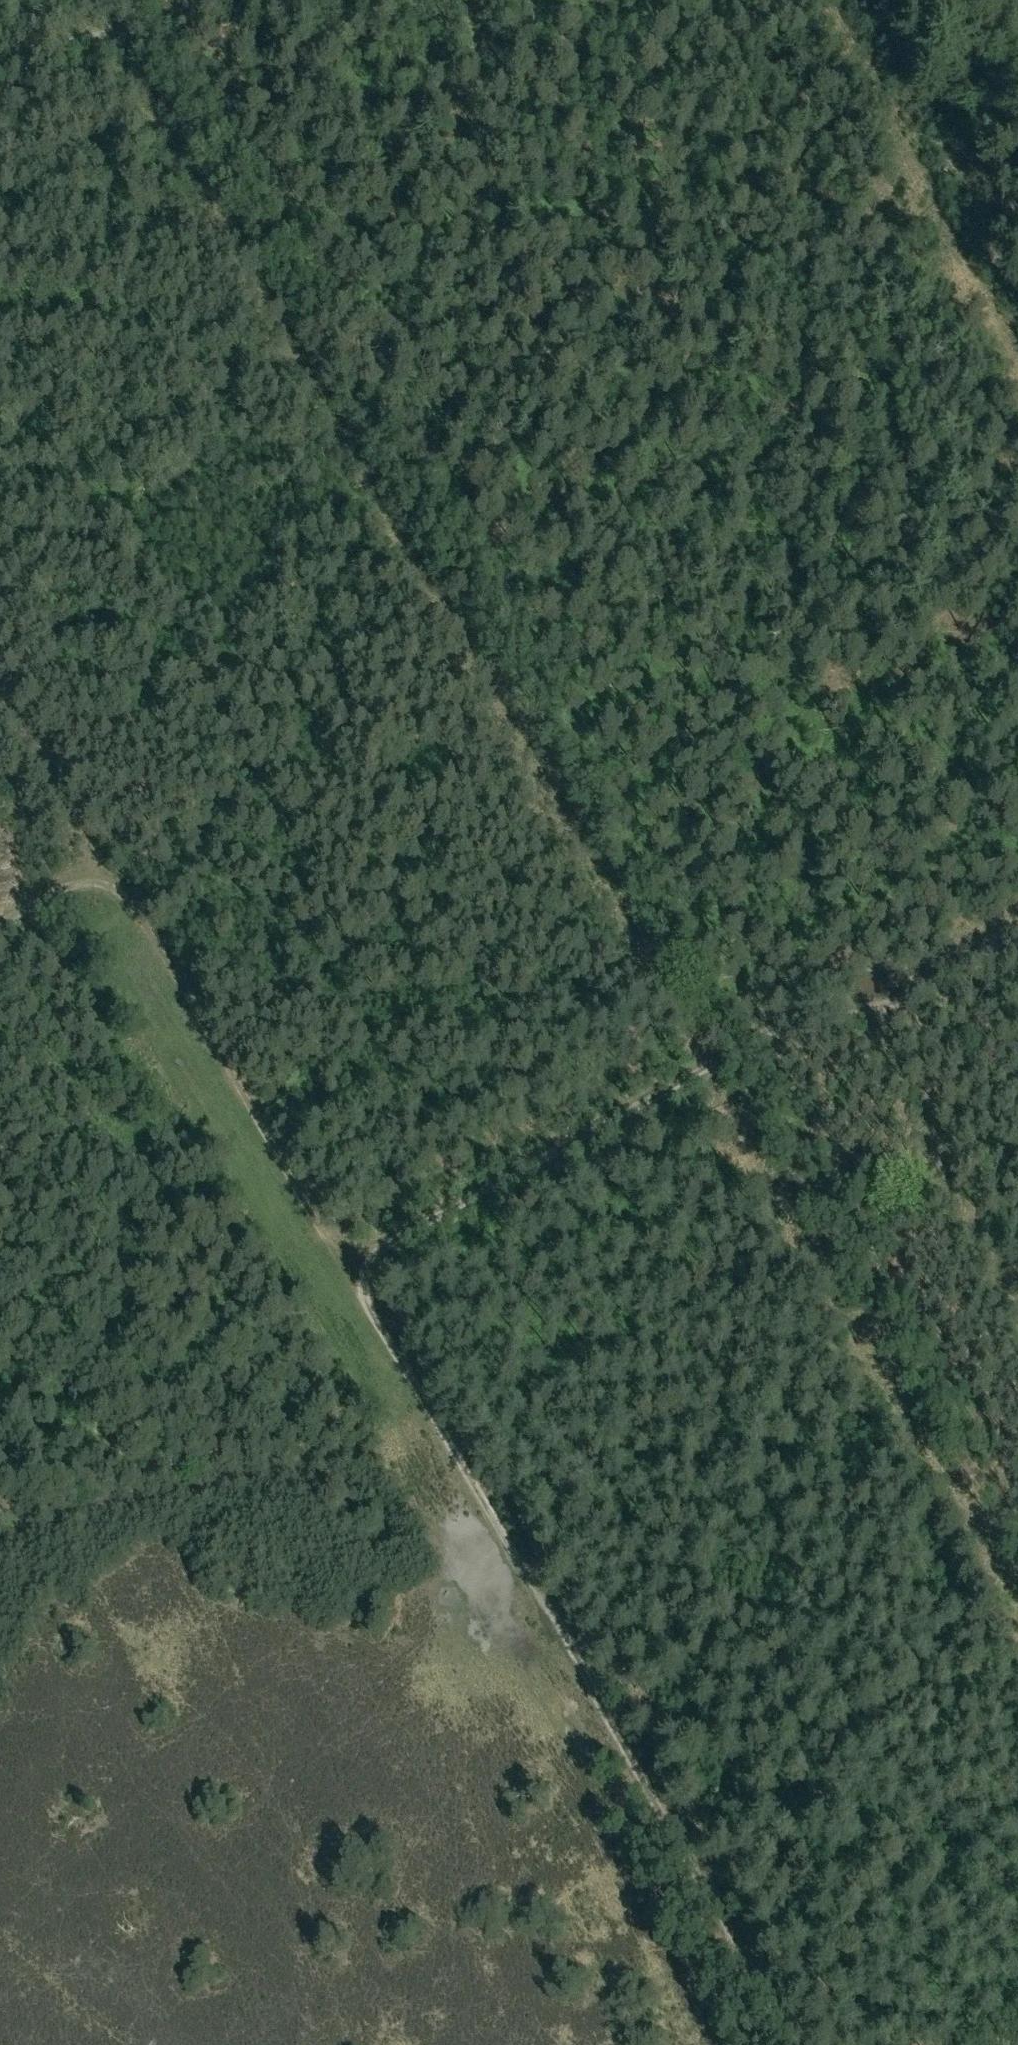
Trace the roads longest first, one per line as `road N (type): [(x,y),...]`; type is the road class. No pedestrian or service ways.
road 1 (track): [(0,922),(58,890),(89,884),(109,886),(126,902),(793,2044)]
road 2 (track): [(339,1266),(821,1007),(881,1008),(1017,926)]

